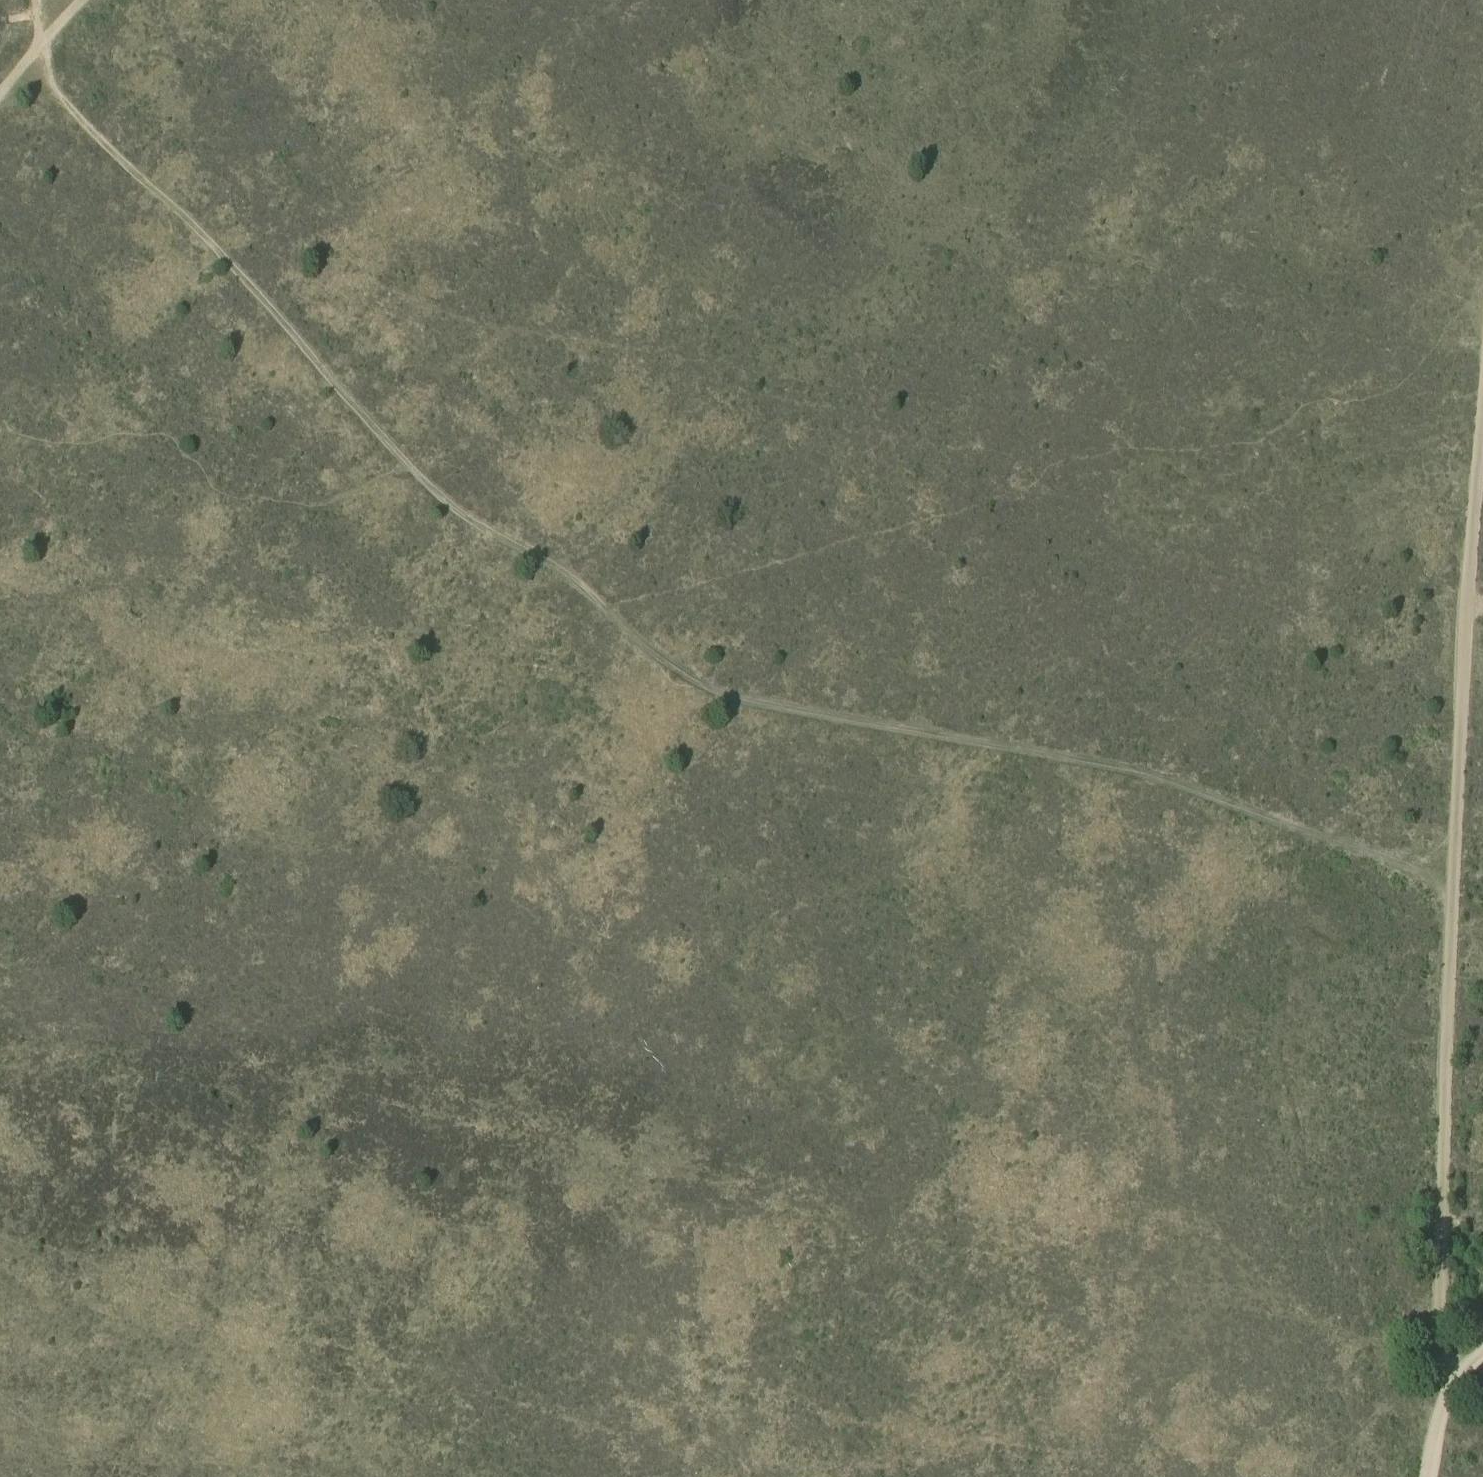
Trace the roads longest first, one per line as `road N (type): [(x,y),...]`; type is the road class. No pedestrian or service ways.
road 1 (track): [(1451,887),(1438,1316),(1446,1378),(1427,1476)]
road 2 (track): [(1482,372),(1451,887)]

